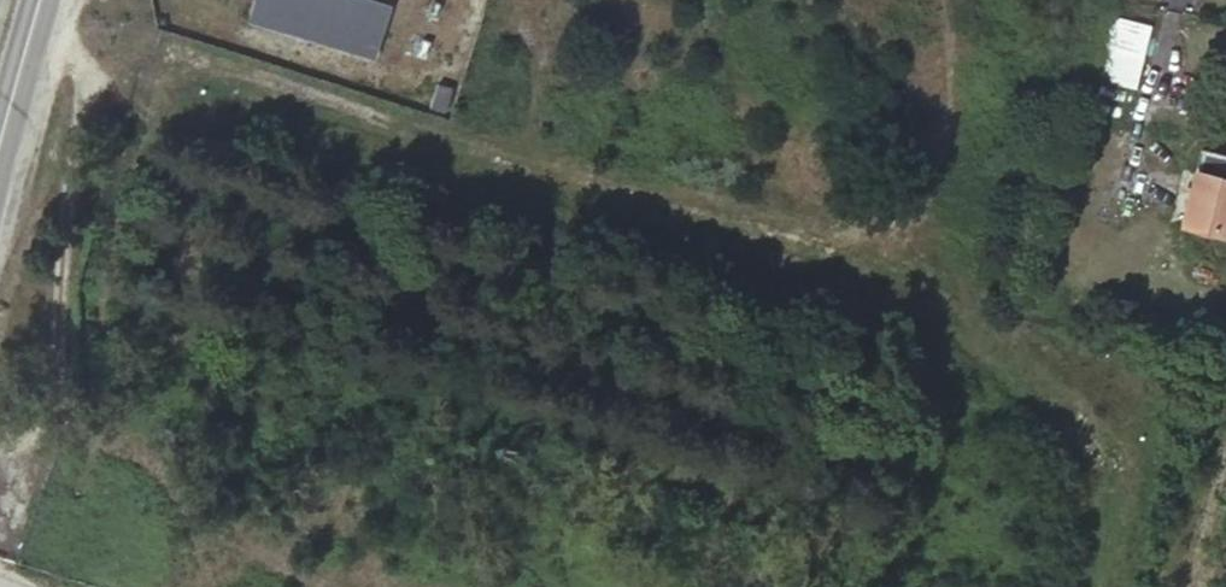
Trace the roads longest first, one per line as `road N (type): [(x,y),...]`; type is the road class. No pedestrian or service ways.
road 1 (track): [(50,429),(77,147),(106,95),(192,76),(268,80),(431,143),(590,186),(853,245),(913,238),(945,191),(955,126),(942,0)]
road 2 (track): [(0,413),(143,464),(184,509),(329,586)]
road 3 (track): [(1073,586),(1088,525),(1091,428),(1074,401),(960,331)]

